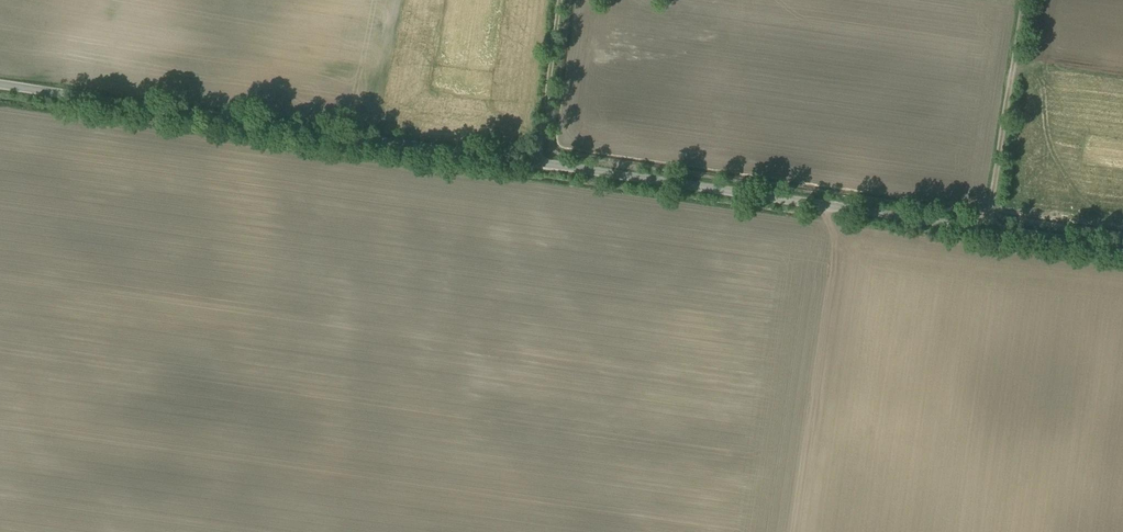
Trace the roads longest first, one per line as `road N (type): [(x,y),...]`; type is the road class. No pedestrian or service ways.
road 1 (unclassified): [(0,84),(1122,248)]
road 2 (track): [(989,229),(1023,0)]
road 3 (track): [(541,163),(564,0)]

